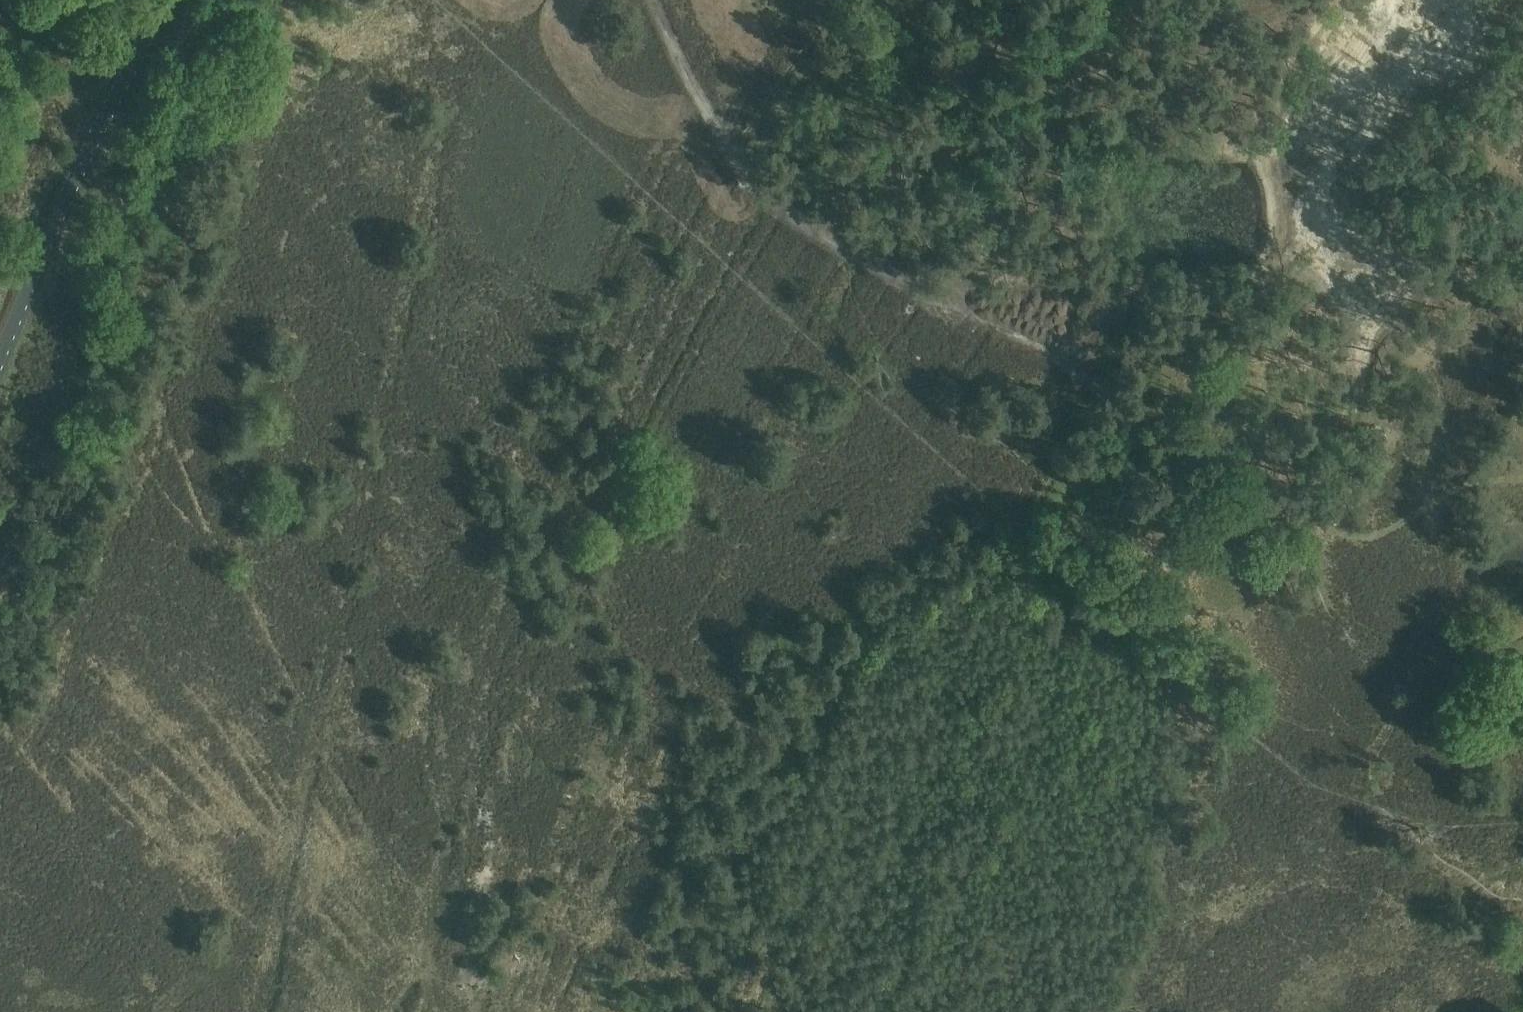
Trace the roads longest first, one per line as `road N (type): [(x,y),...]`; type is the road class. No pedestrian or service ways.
road 1 (track): [(1522,473),(1486,481),(1394,528),(1351,536),(1235,493),(1154,443),(1056,355),(823,234),(729,153),(650,0)]
road 2 (tertiary): [(0,361),(88,152),(169,0)]

